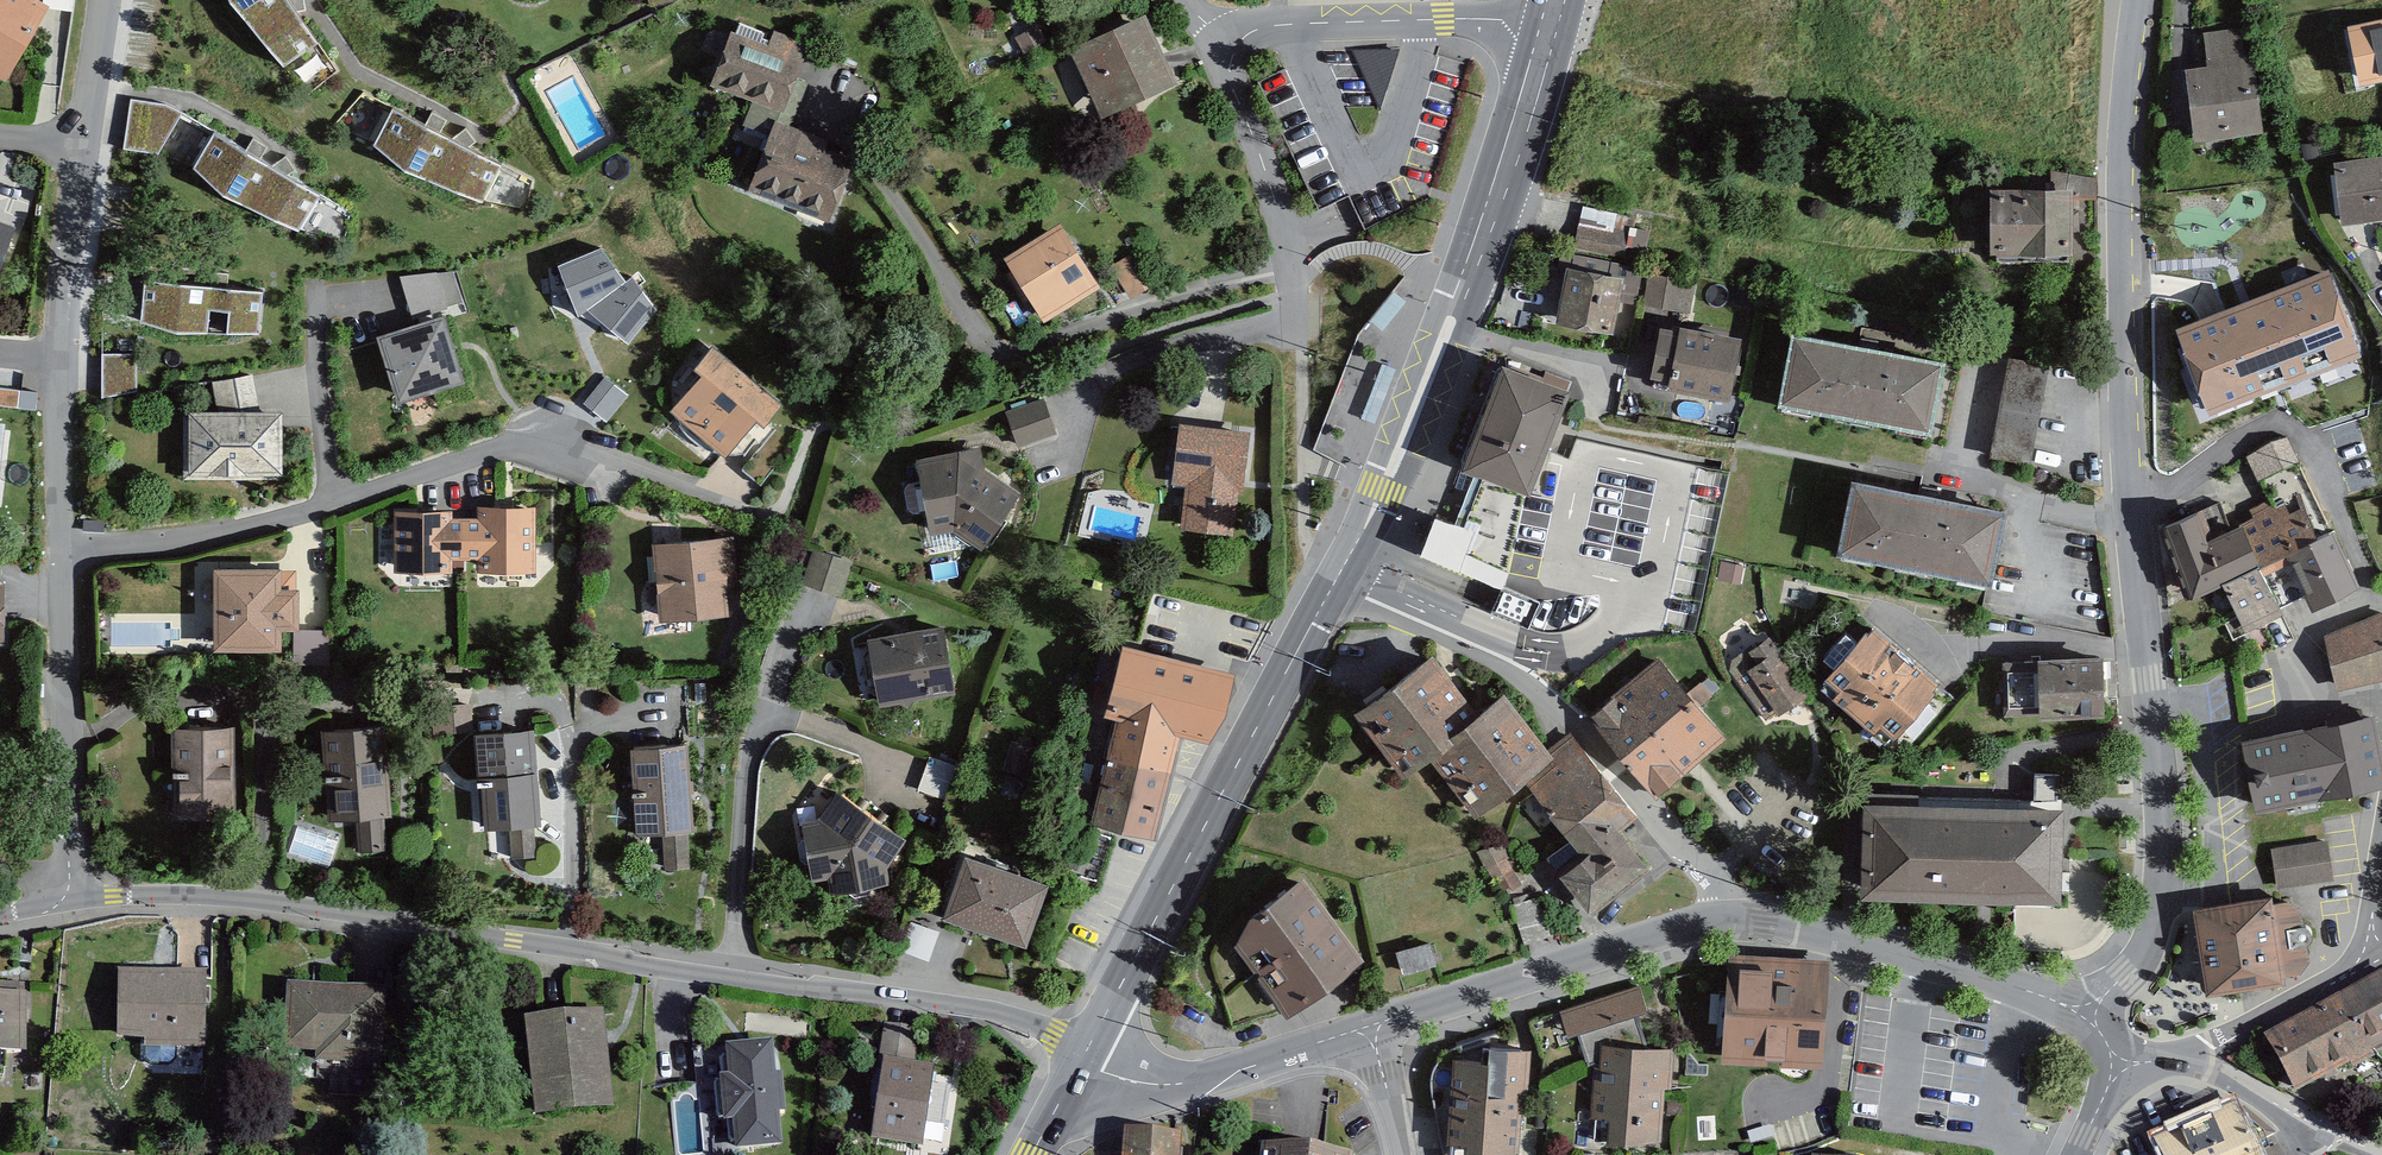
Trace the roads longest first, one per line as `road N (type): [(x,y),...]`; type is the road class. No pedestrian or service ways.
road 1 (secondary): [(1089,1053),(1363,537),(1500,198),(1551,29)]
road 2 (residential): [(2142,0),(2121,232),(2132,505),(2163,890),(2145,949),(2084,1019)]
road 3 (residential): [(1089,1053),(993,1014),(633,966),(599,953),(262,903),(66,902)]
road 4 (unclassified): [(1373,1029),(1696,926),(1731,922),(1803,930),(1985,979),(2084,1019)]
road 5 (residential): [(64,555),(282,521),(519,440),(606,458),(749,512)]
road 6 (residential): [(64,555),(66,902)]
road 7 (residential): [(1551,29),(1481,19),(1297,24),(1254,31),(1236,50)]
road 8 (unclassified): [(1083,1065),(1121,1084),(1163,1090),(1373,1029)]
road 9 (residential): [(81,143),(61,350)]
road 10 (residential): [(2183,1060),(2364,963)]
road 11 (residential): [(61,350),(64,555)]
road 12 (residential): [(1236,50),(1233,90),(1284,244)]
road 13 (residential): [(104,0),(81,143)]
road 14 (residential): [(2183,1060),(2219,1073),(2296,1121)]
road 15 (residential): [(1373,1029),(1403,1154)]

